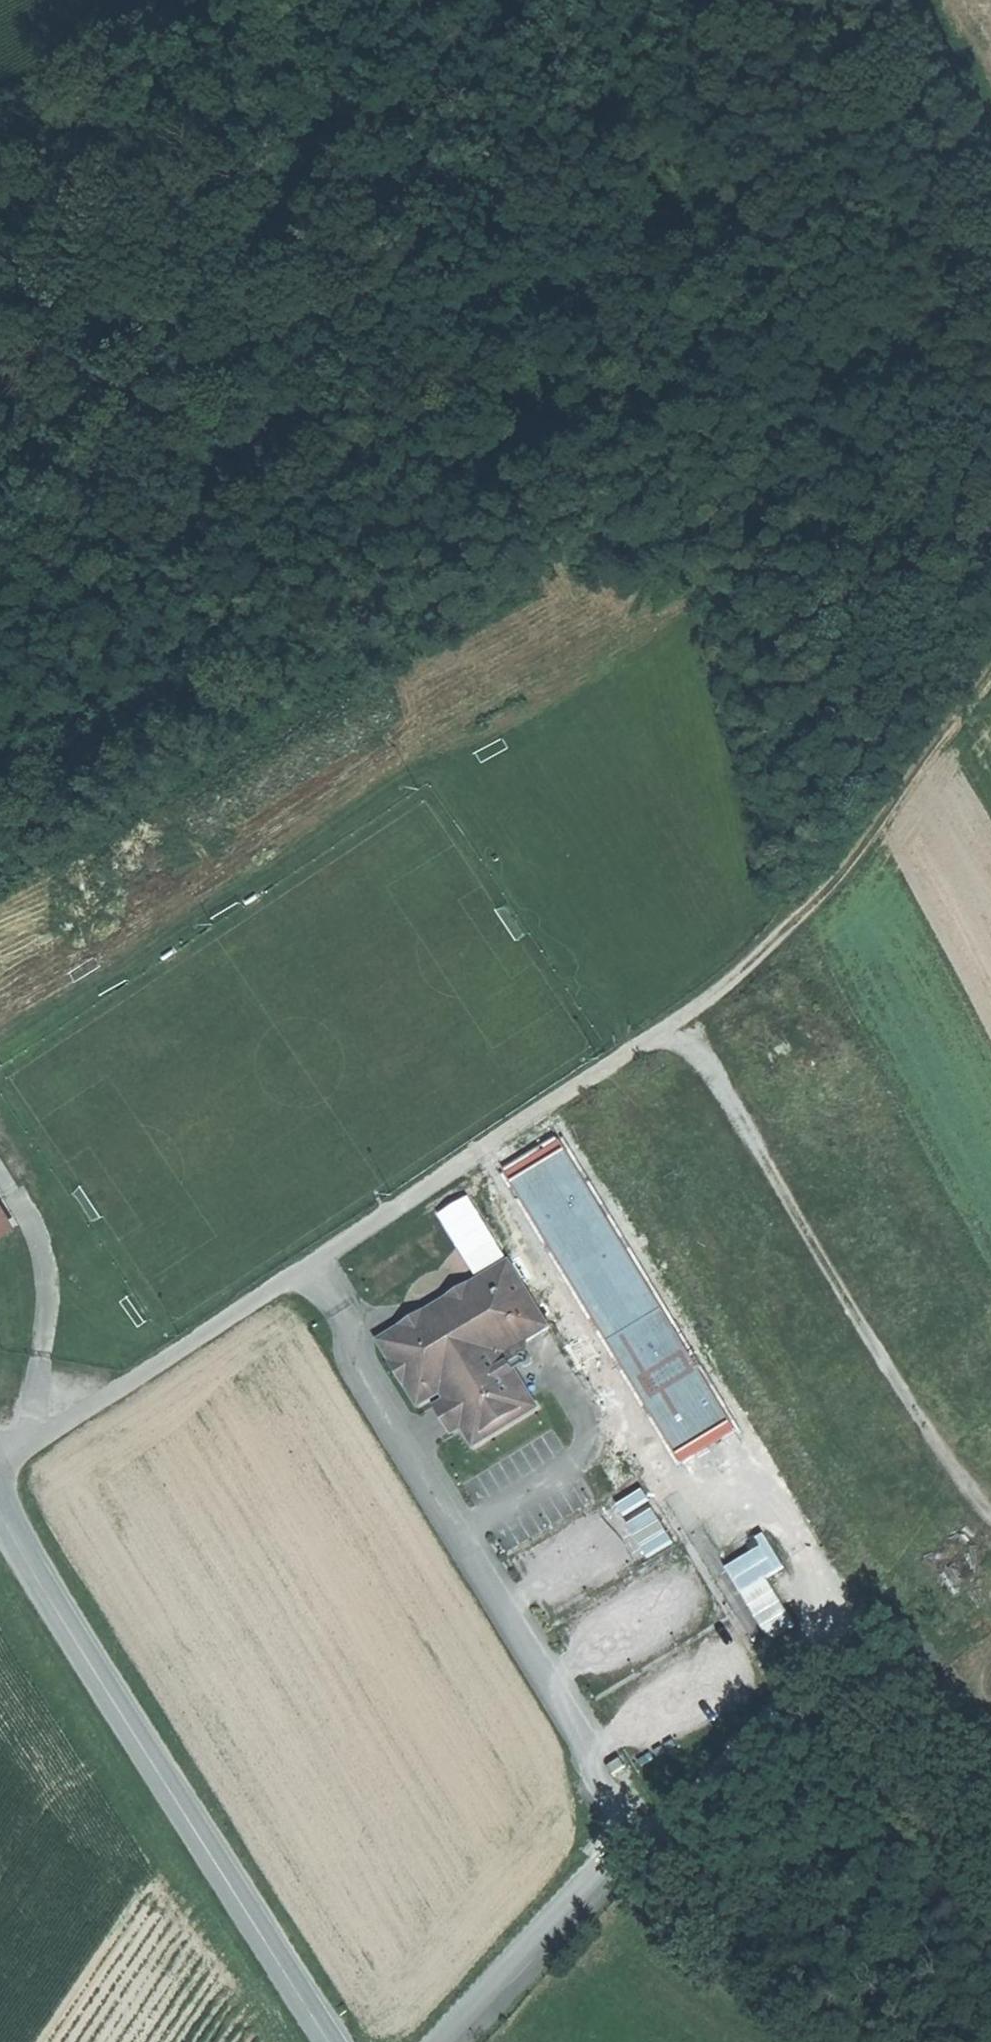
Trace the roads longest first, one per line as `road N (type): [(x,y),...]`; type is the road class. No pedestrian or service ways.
road 1 (track): [(990,652),(859,841),(742,970),(679,1024),(308,1265)]
road 2 (tertiary): [(0,1512),(329,2041)]
road 3 (track): [(926,0),(990,110)]

